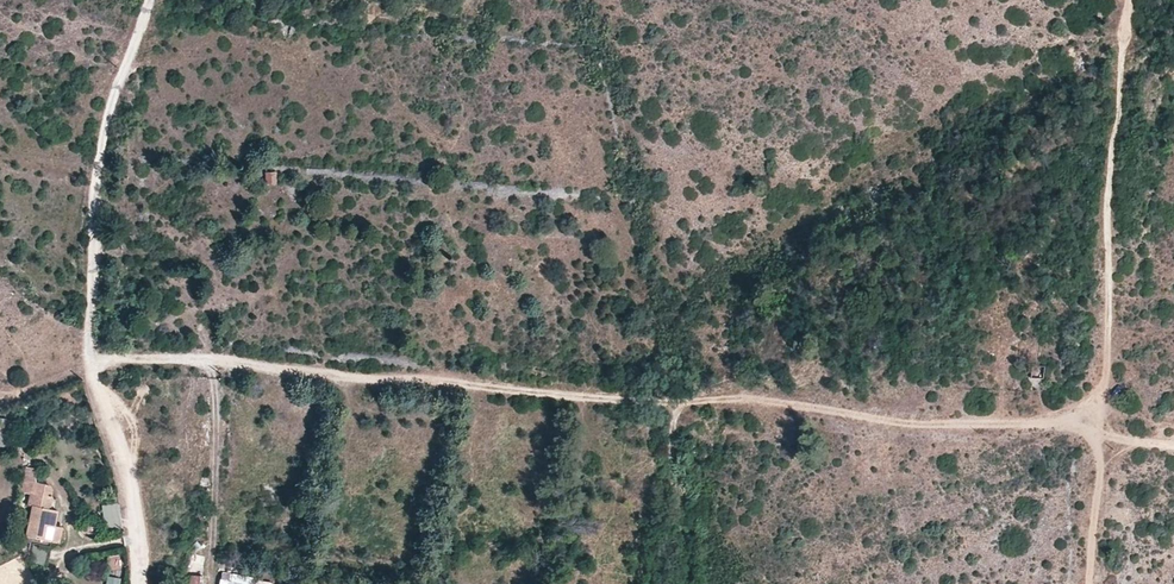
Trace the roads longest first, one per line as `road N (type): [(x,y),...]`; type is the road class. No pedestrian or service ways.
road 1 (track): [(699,403),(170,360),(89,368)]
road 2 (unclassified): [(137,583),(121,460),(86,342),(106,123),(150,0)]
road 3 (track): [(699,403),(795,406),(895,423),(1069,425),(1173,447)]
road 4 (unclassified): [(684,583),(671,432),(674,418),(699,403)]

